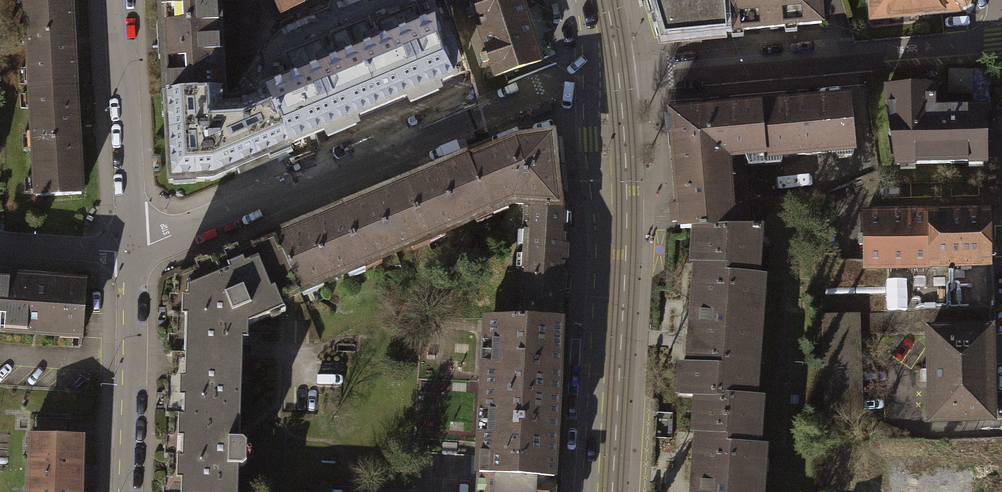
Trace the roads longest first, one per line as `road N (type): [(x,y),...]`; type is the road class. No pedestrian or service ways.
road 1 (residential): [(603,77),(547,84),(133,250)]
road 2 (primary): [(603,77),(610,254),(598,491)]
road 3 (residential): [(1001,38),(603,77)]
road 4 (residential): [(118,0),(133,250)]
road 5 (residential): [(126,491),(133,250)]
road 6 (residential): [(133,250),(0,243)]

